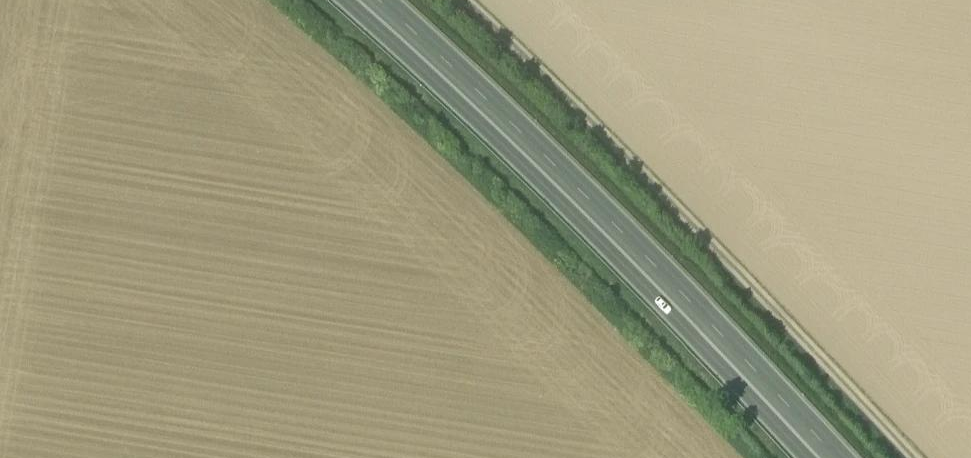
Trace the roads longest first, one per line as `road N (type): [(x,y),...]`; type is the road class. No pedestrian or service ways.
road 1 (trunk): [(367,0),(589,208),(827,457)]
road 2 (track): [(459,0),(916,457)]

